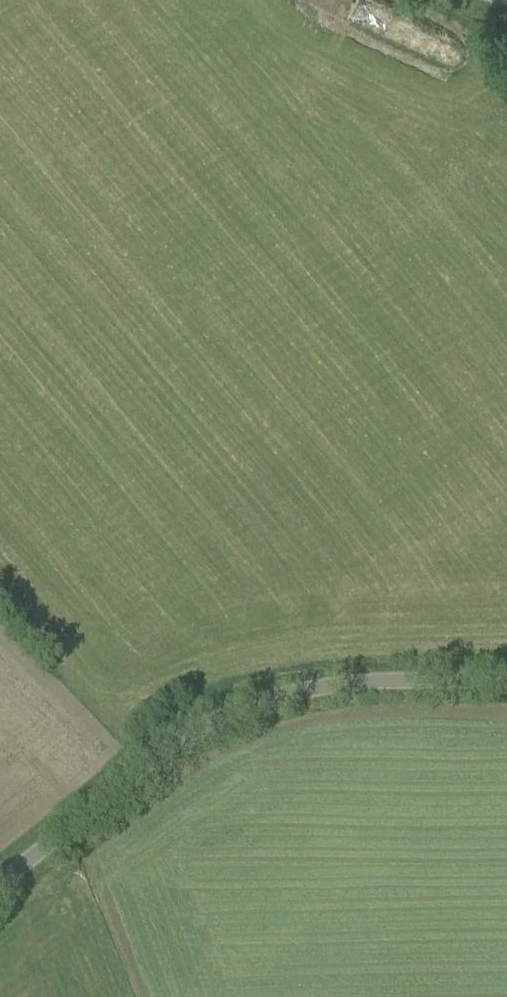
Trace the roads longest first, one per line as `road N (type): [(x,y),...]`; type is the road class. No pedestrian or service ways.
road 1 (unclassified): [(0,887),(198,735),(277,702),(365,680),(506,678)]

